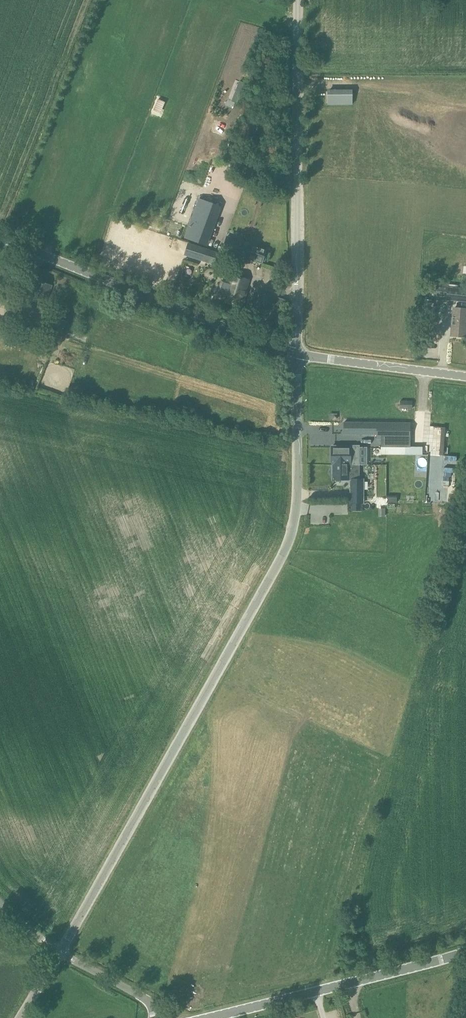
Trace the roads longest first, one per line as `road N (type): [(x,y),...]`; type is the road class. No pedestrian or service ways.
road 1 (unclassified): [(59,952),(295,530),(297,354)]
road 2 (unclassified): [(297,354),(299,0)]
road 3 (tertiary): [(297,354),(0,238)]
road 4 (tertiary): [(209,1017),(465,953)]
road 5 (tertiary): [(465,376),(297,354)]
road 6 (unclassified): [(159,1017),(151,1002),(59,952)]

